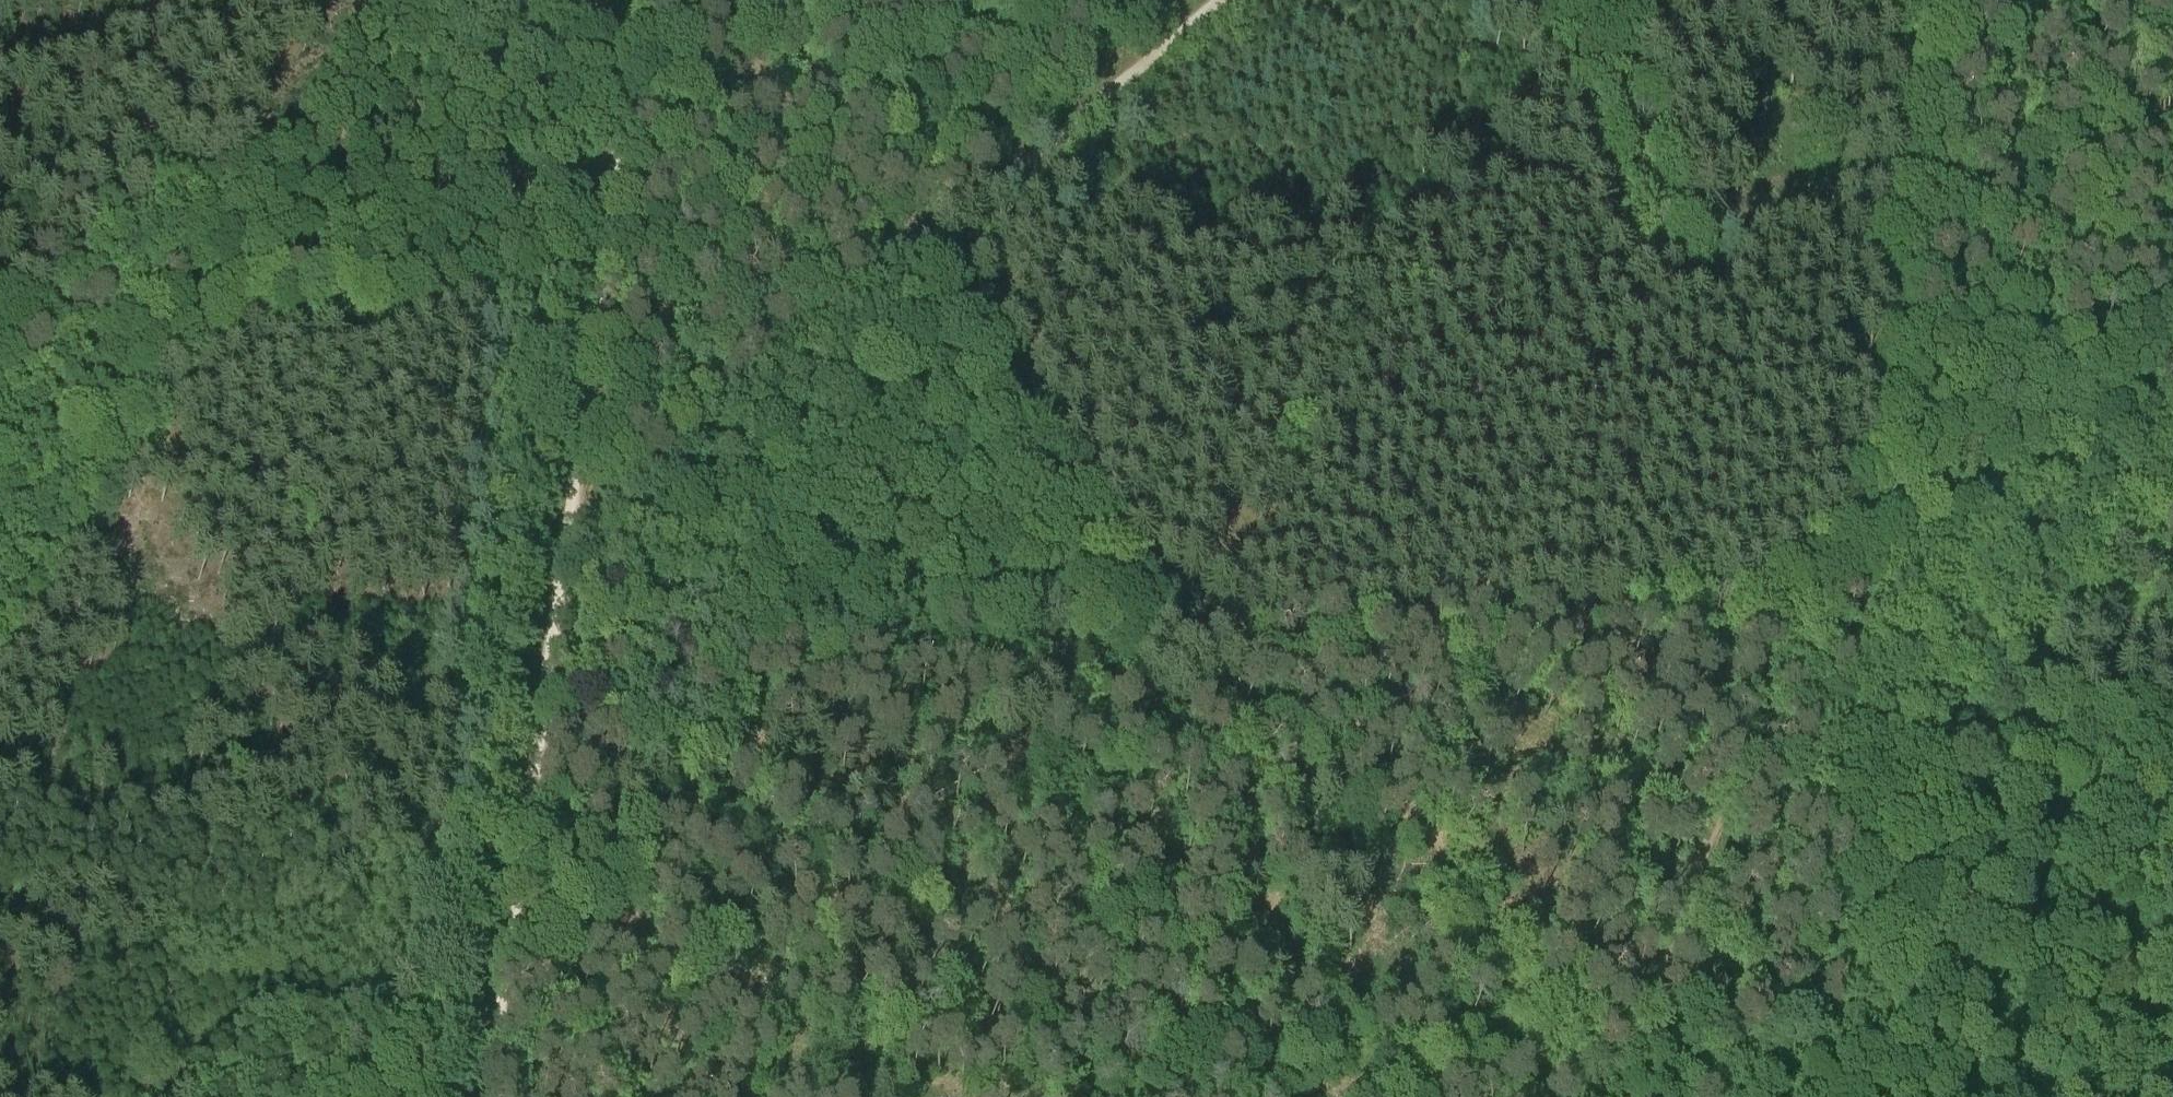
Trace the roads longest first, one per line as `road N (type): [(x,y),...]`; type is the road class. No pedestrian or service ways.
road 1 (track): [(1227,0),(931,257),(668,451),(568,549)]
road 2 (track): [(486,1096),(601,277)]
road 3 (track): [(601,277),(456,320),(339,318),(280,327),(142,387),(100,413),(44,465),(0,484)]
road 4 (track): [(1600,1096),(1653,1006),(1734,786),(1847,538)]
road 5 (track): [(601,277),(648,0)]

